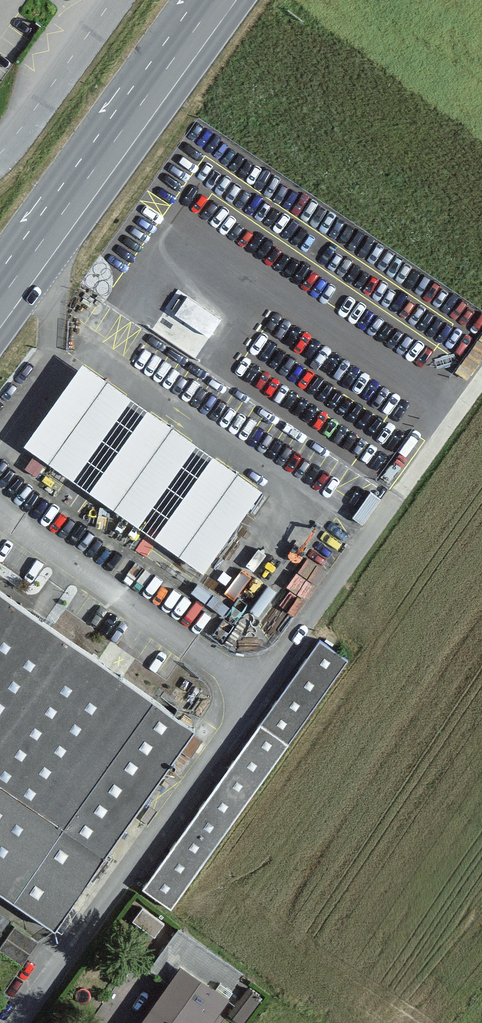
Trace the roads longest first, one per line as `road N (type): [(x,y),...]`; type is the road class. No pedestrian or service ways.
road 1 (primary): [(227,0),(0,314)]
road 2 (residential): [(0,153),(113,0)]
road 3 (track): [(374,528),(481,380)]

